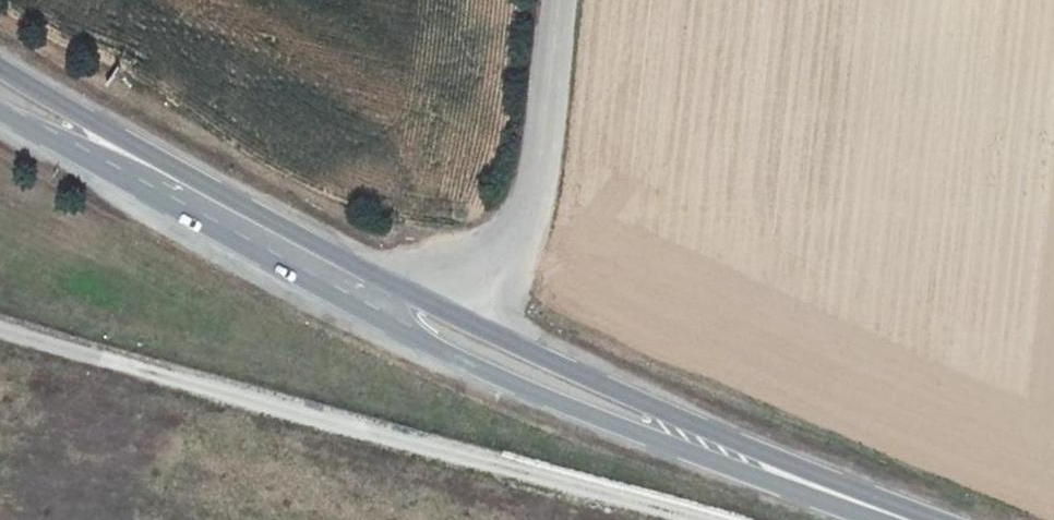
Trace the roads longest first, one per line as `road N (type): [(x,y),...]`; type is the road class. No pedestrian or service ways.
road 1 (secondary): [(364,313),(637,433),(901,519)]
road 2 (secondary): [(908,519),(404,290)]
road 3 (secondary): [(404,290),(0,69)]
road 4 (secondary): [(0,114),(364,313)]
road 5 (unclassified): [(554,0),(533,186),(507,242),(404,290)]

